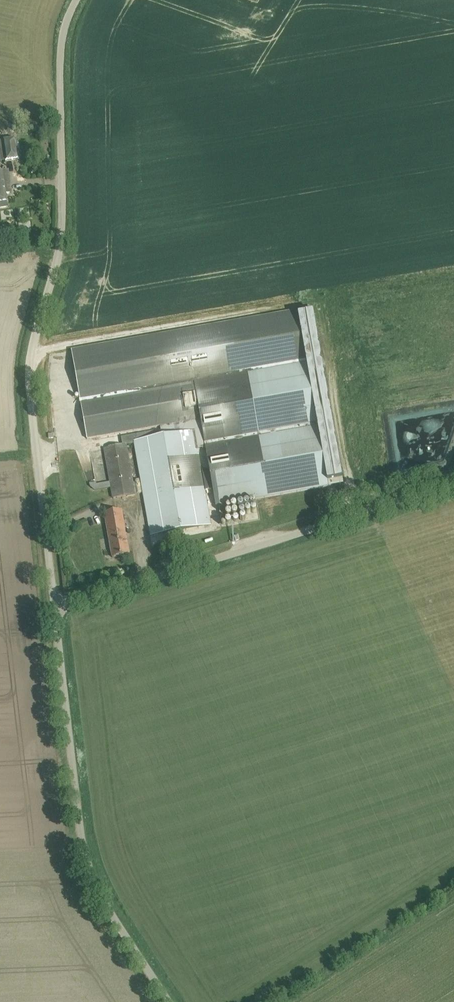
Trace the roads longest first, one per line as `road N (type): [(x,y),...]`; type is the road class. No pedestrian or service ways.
road 1 (unclassified): [(57,602),(33,362),(65,233),(66,30),(77,0)]
road 2 (unclassified): [(171,1001),(96,889),(57,602)]
road 3 (unclassified): [(57,602),(453,481)]

